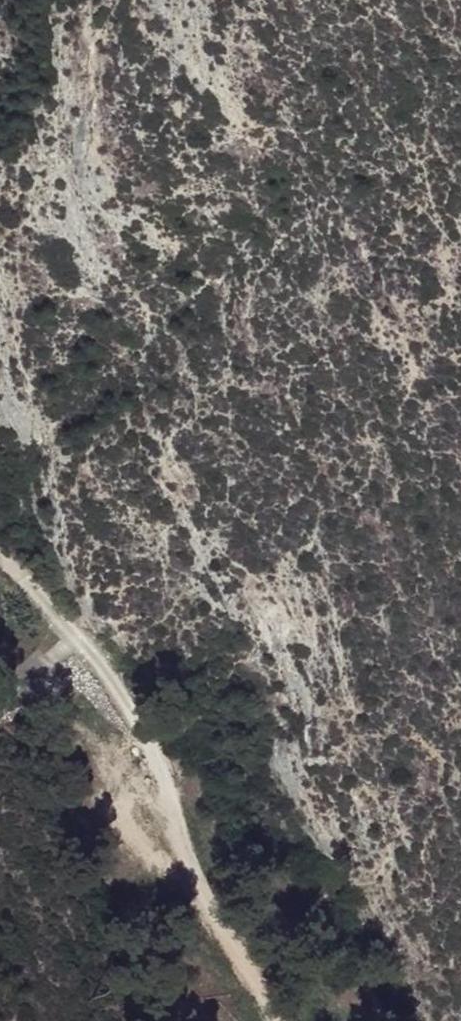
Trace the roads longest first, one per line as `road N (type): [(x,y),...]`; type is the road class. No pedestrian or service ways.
road 1 (track): [(277,1020),(205,898),(121,689),(43,588),(0,552)]

